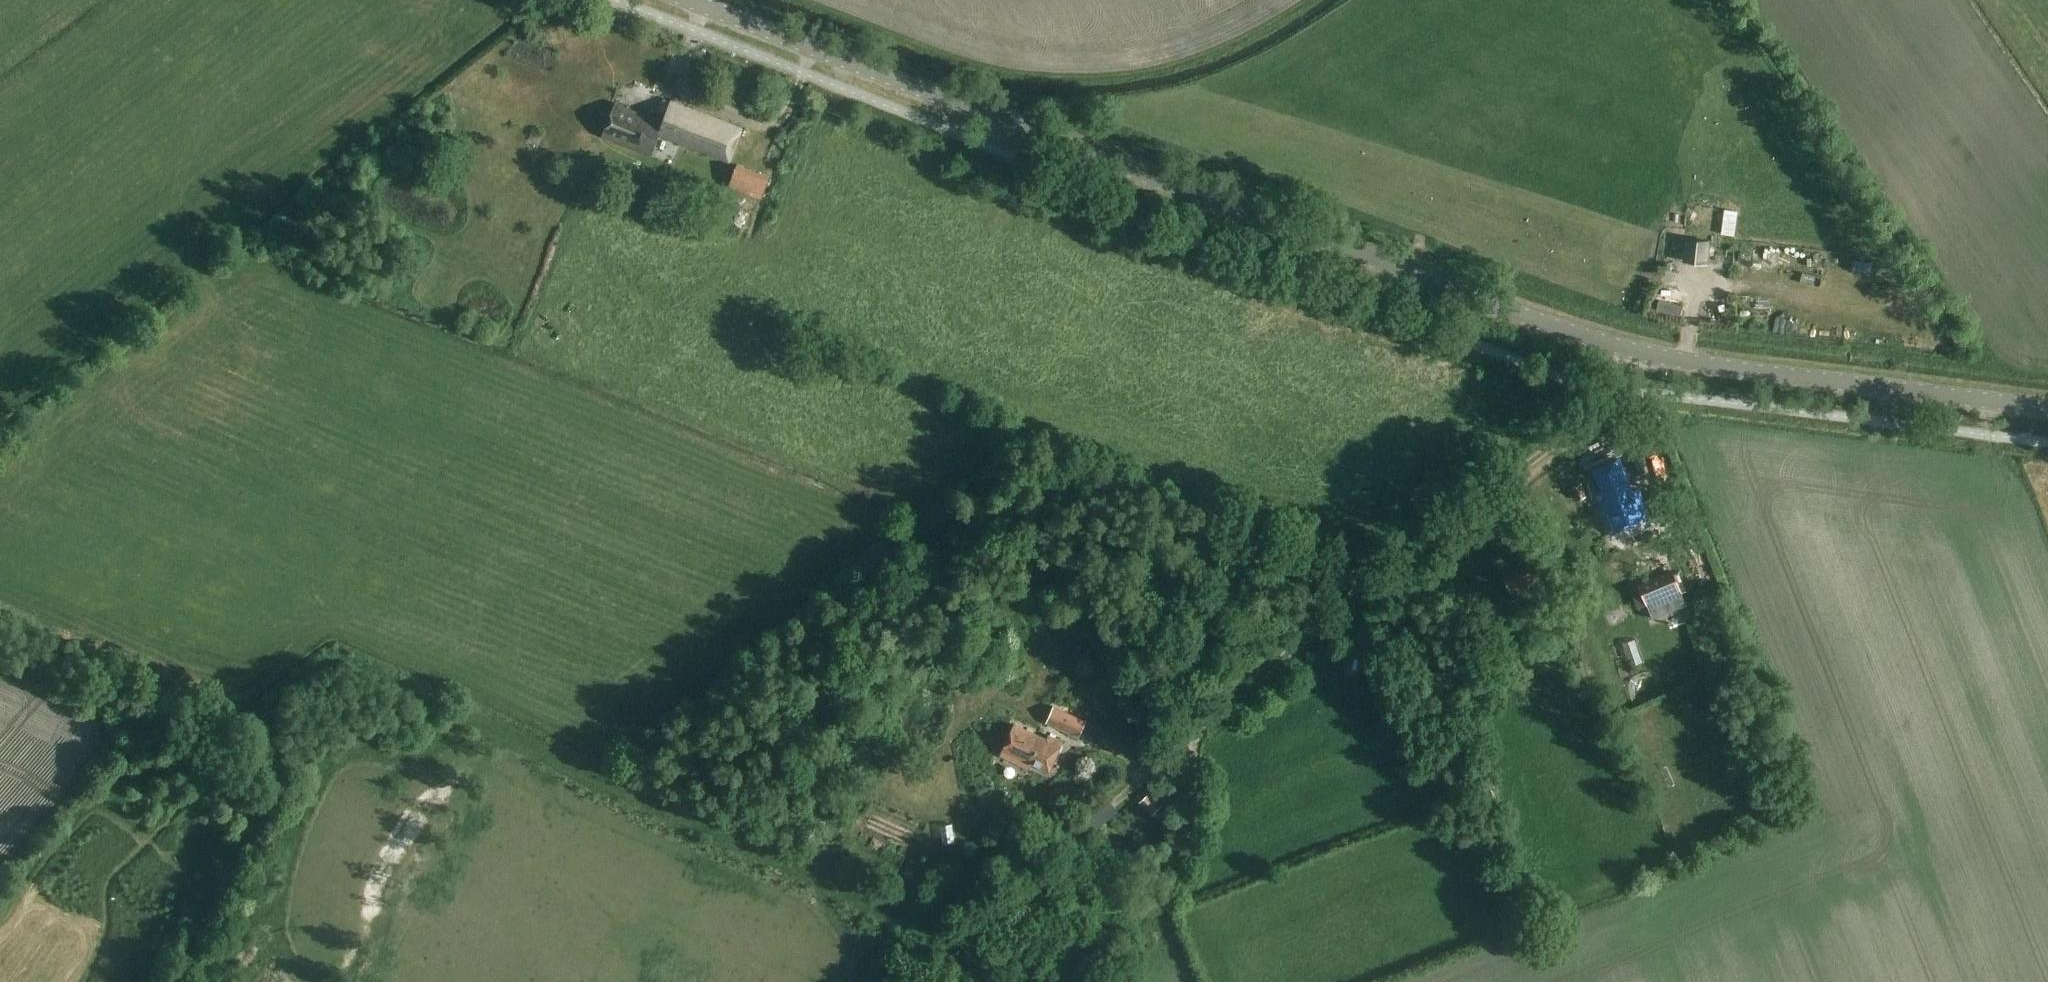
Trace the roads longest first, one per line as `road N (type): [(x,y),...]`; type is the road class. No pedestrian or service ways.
road 1 (tertiary): [(691,0),(1598,339),(1706,363),(2047,406)]
road 2 (track): [(1191,729),(1186,790),(1155,886),(1107,981)]

